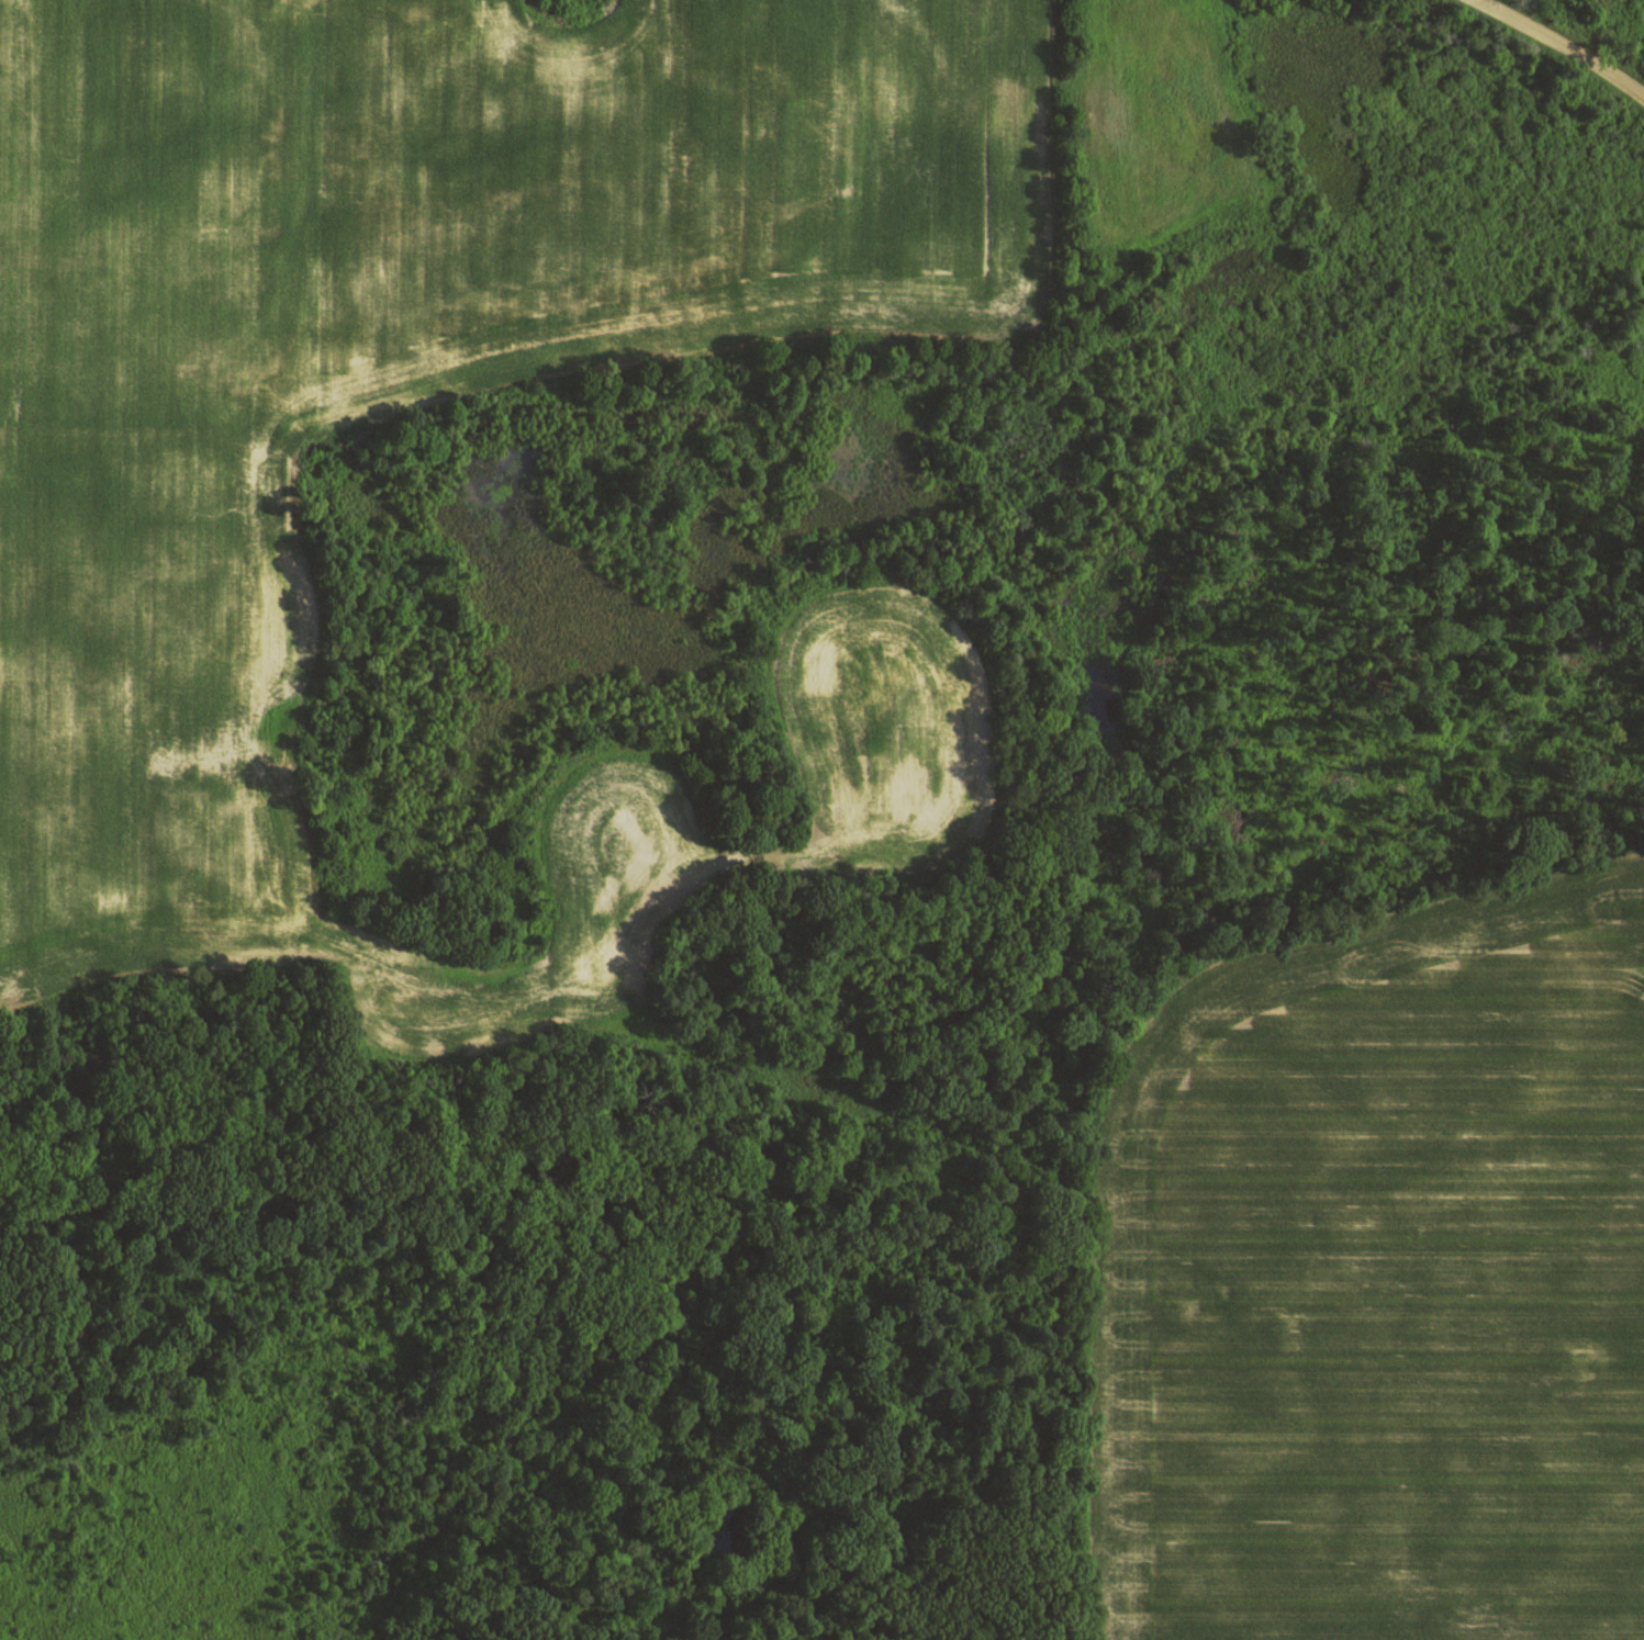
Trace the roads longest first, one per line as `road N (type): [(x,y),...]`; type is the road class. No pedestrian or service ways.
road 1 (residential): [(1643,94),(1484,0)]

